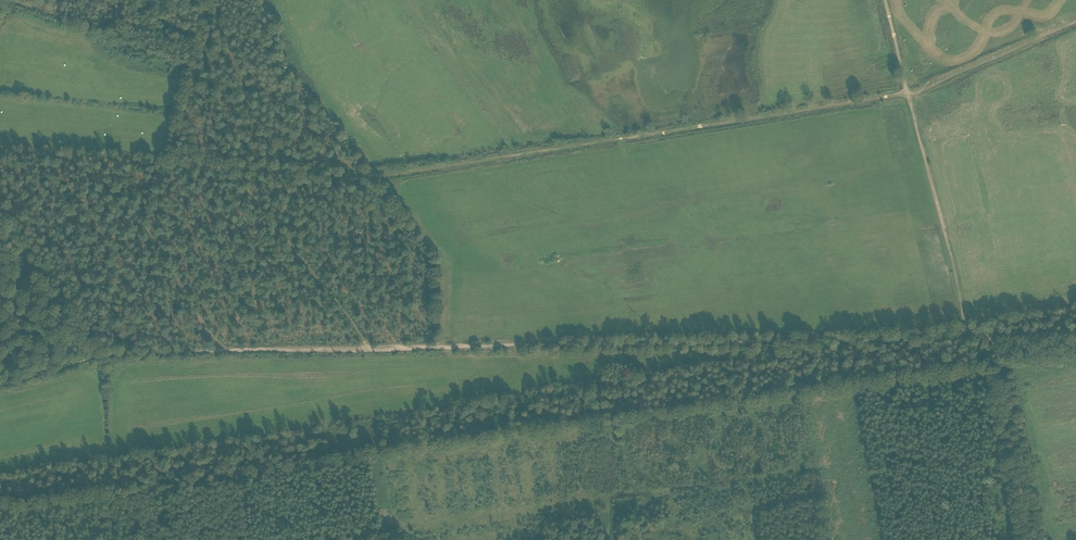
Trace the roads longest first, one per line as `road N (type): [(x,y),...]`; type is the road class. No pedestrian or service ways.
road 1 (track): [(0,384),(123,353),(872,339),(967,325)]
road 2 (track): [(0,154),(373,176),(908,93)]
road 3 (track): [(967,325),(908,93)]
road 4 (track): [(103,160),(222,351)]
road 5 (track): [(233,169),(368,349)]
road 6 (track): [(988,336),(1032,539)]
road 7 (track): [(908,93),(1075,21)]
road 8 (track): [(205,0),(159,165)]

